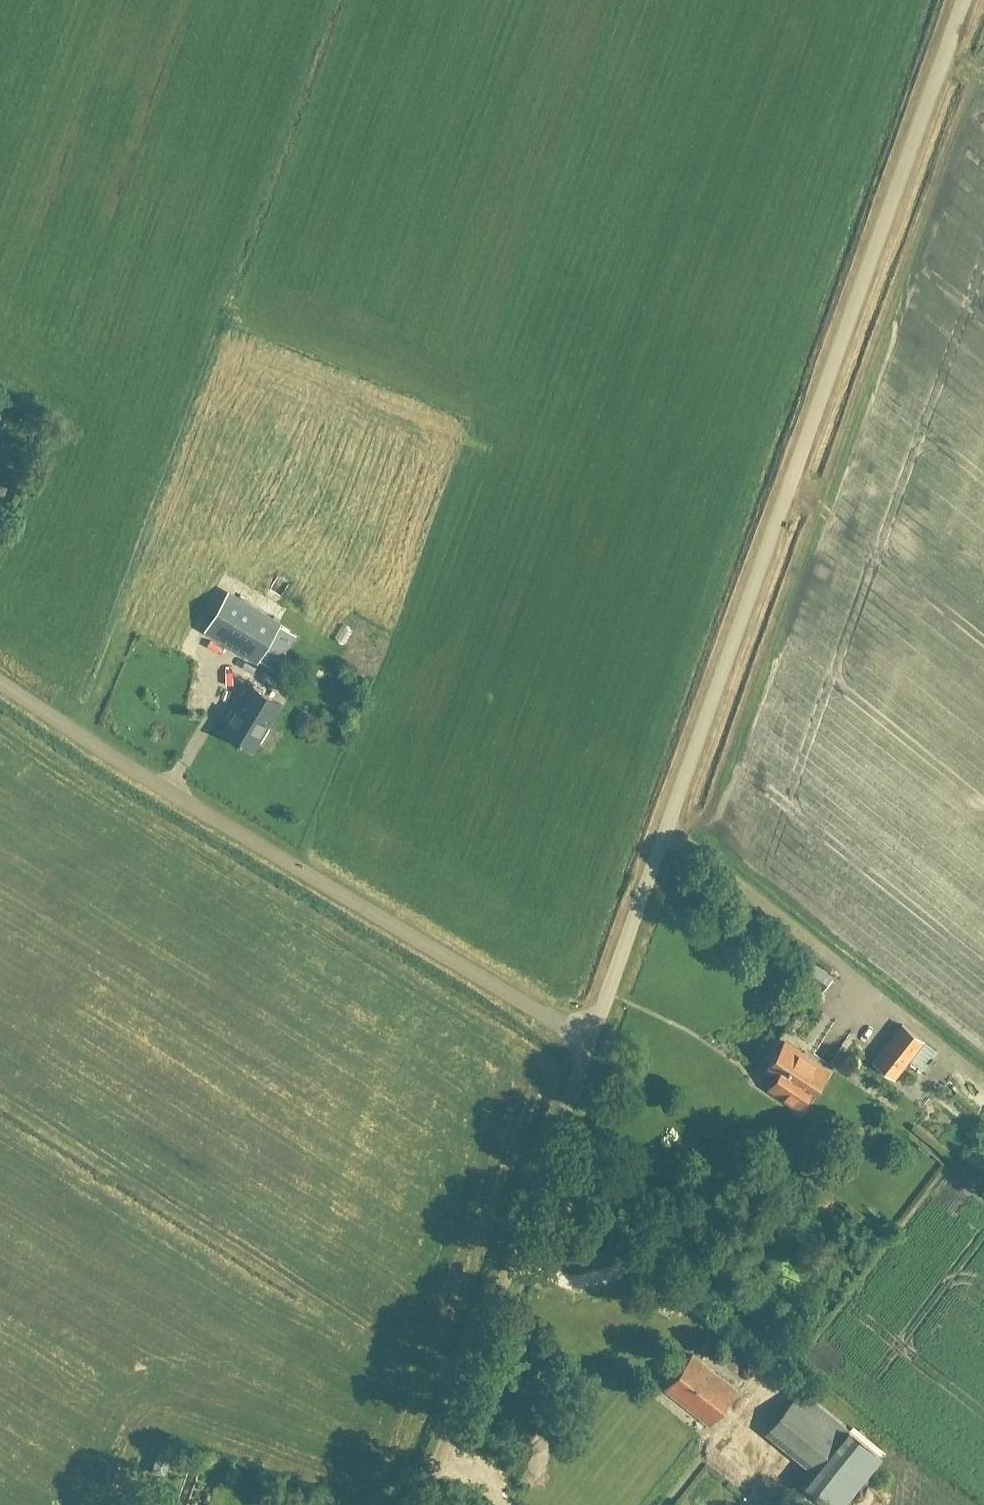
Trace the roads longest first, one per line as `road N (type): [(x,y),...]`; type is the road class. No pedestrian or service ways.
road 1 (unclassified): [(588,1040),(965,0)]
road 2 (unclassified): [(588,1040),(0,680)]
road 3 (unclassified): [(422,1504),(588,1040)]

